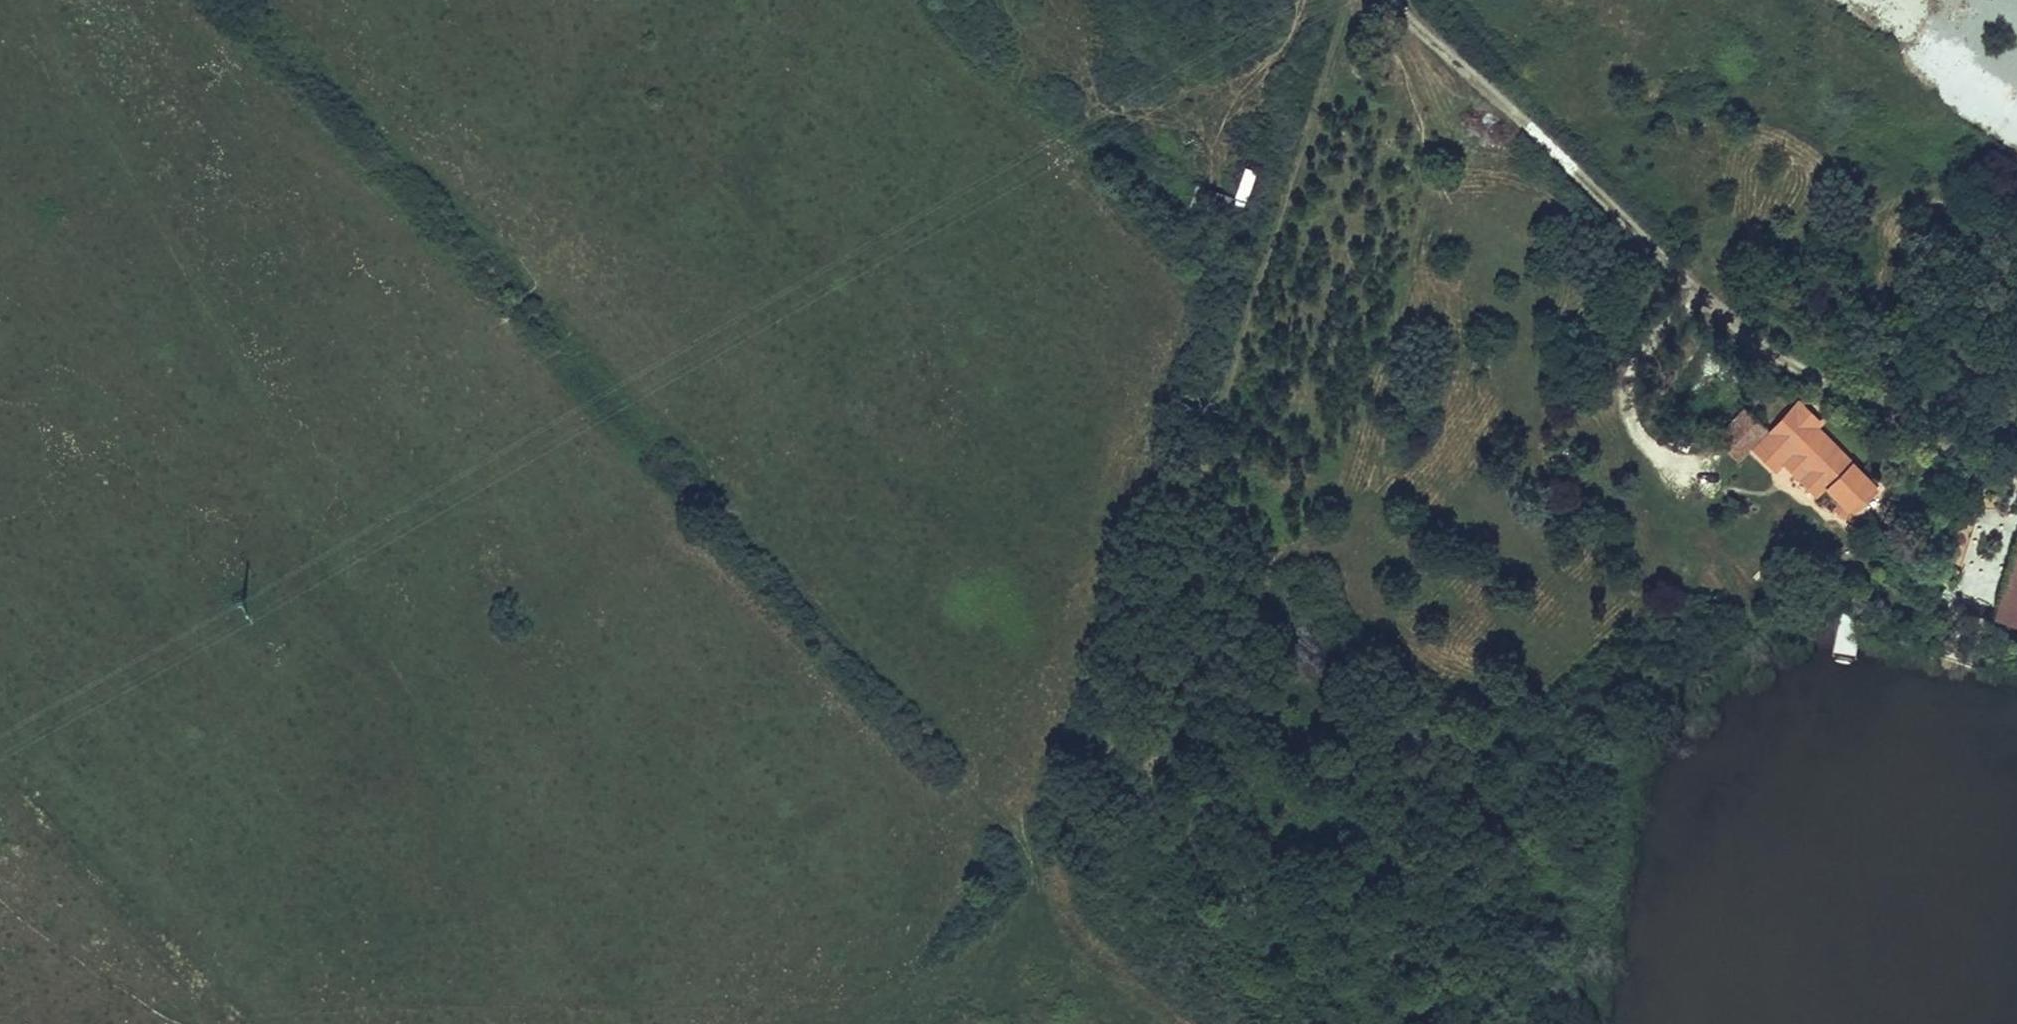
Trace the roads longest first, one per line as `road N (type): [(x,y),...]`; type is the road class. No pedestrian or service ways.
road 1 (track): [(1400,0),(1746,340),(1968,465),(2016,480)]

